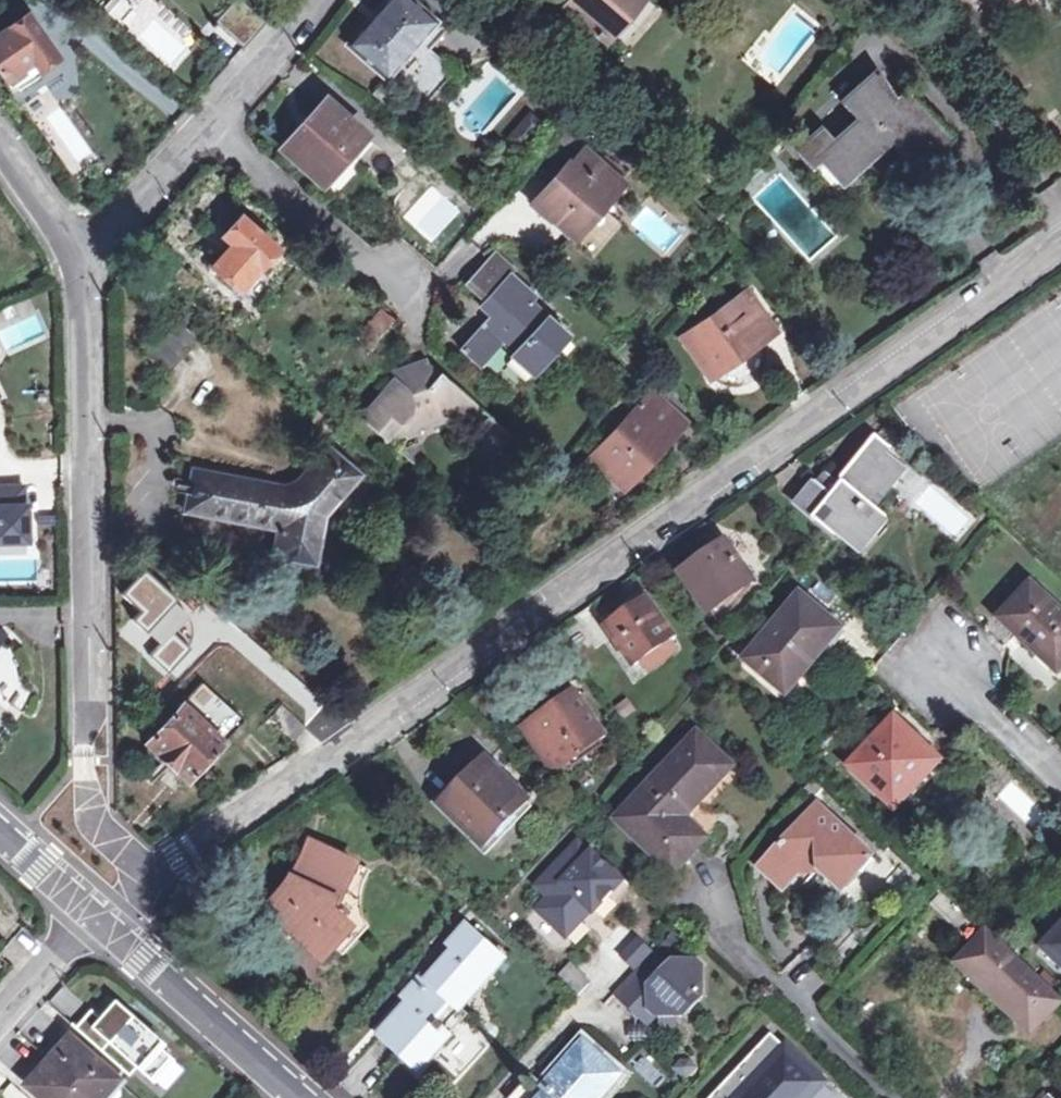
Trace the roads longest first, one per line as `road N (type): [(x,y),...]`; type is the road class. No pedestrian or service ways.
road 1 (residential): [(147,884),(1060,245)]
road 2 (residential): [(86,764),(76,261)]
road 3 (residential): [(406,298),(221,126)]
road 4 (tertiary): [(296,1097),(108,932)]
road 5 (residential): [(221,126),(76,261)]
road 6 (residential): [(931,663),(1060,786)]
road 7 (residential): [(317,0),(221,126)]
road 8 (residential): [(86,764),(101,834),(147,884)]
road 9 (residential): [(0,1013),(89,914)]
road 10 (residential): [(76,261),(0,153)]

